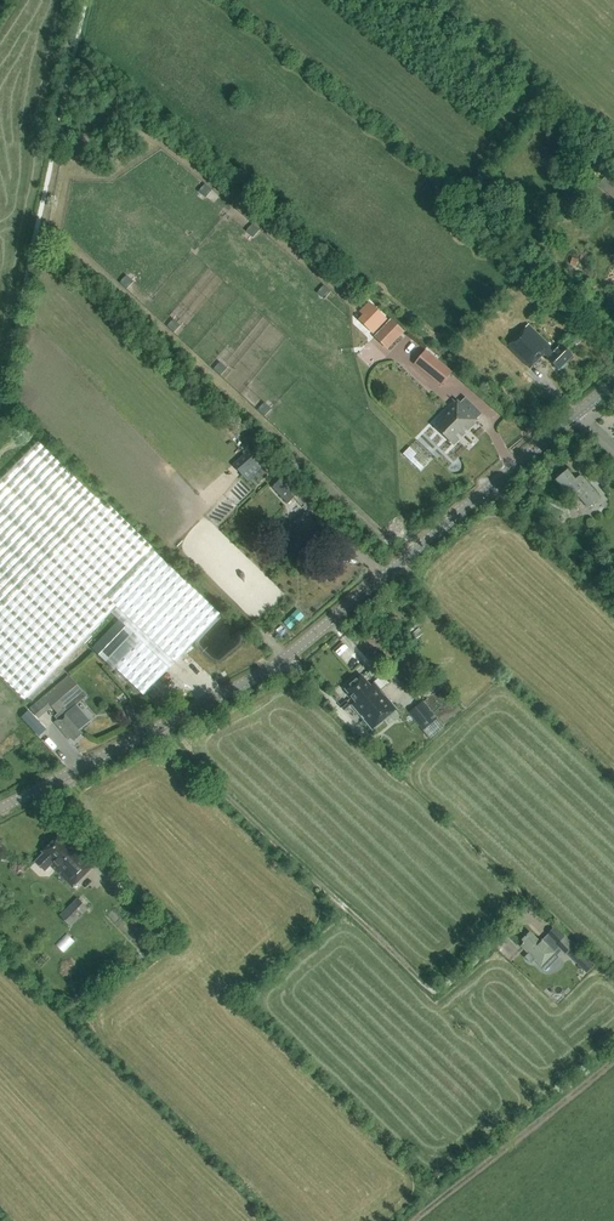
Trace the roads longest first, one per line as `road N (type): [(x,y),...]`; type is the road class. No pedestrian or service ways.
road 1 (tertiary): [(0,810),(288,655),(613,385)]

